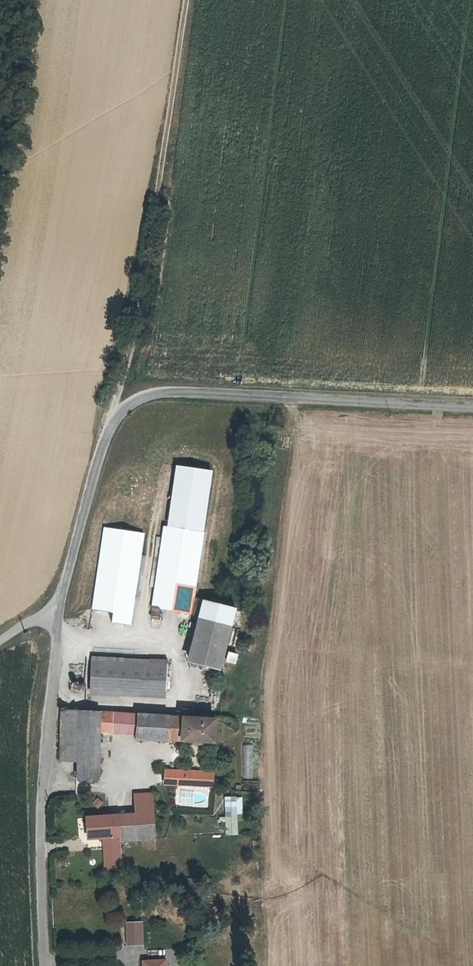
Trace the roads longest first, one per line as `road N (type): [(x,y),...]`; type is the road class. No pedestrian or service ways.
road 1 (unclassified): [(55,613),(105,430),(131,404),(159,392),(472,409)]
road 2 (track): [(113,416),(184,0)]
road 3 (unclassified): [(46,965),(43,837),(55,613)]

